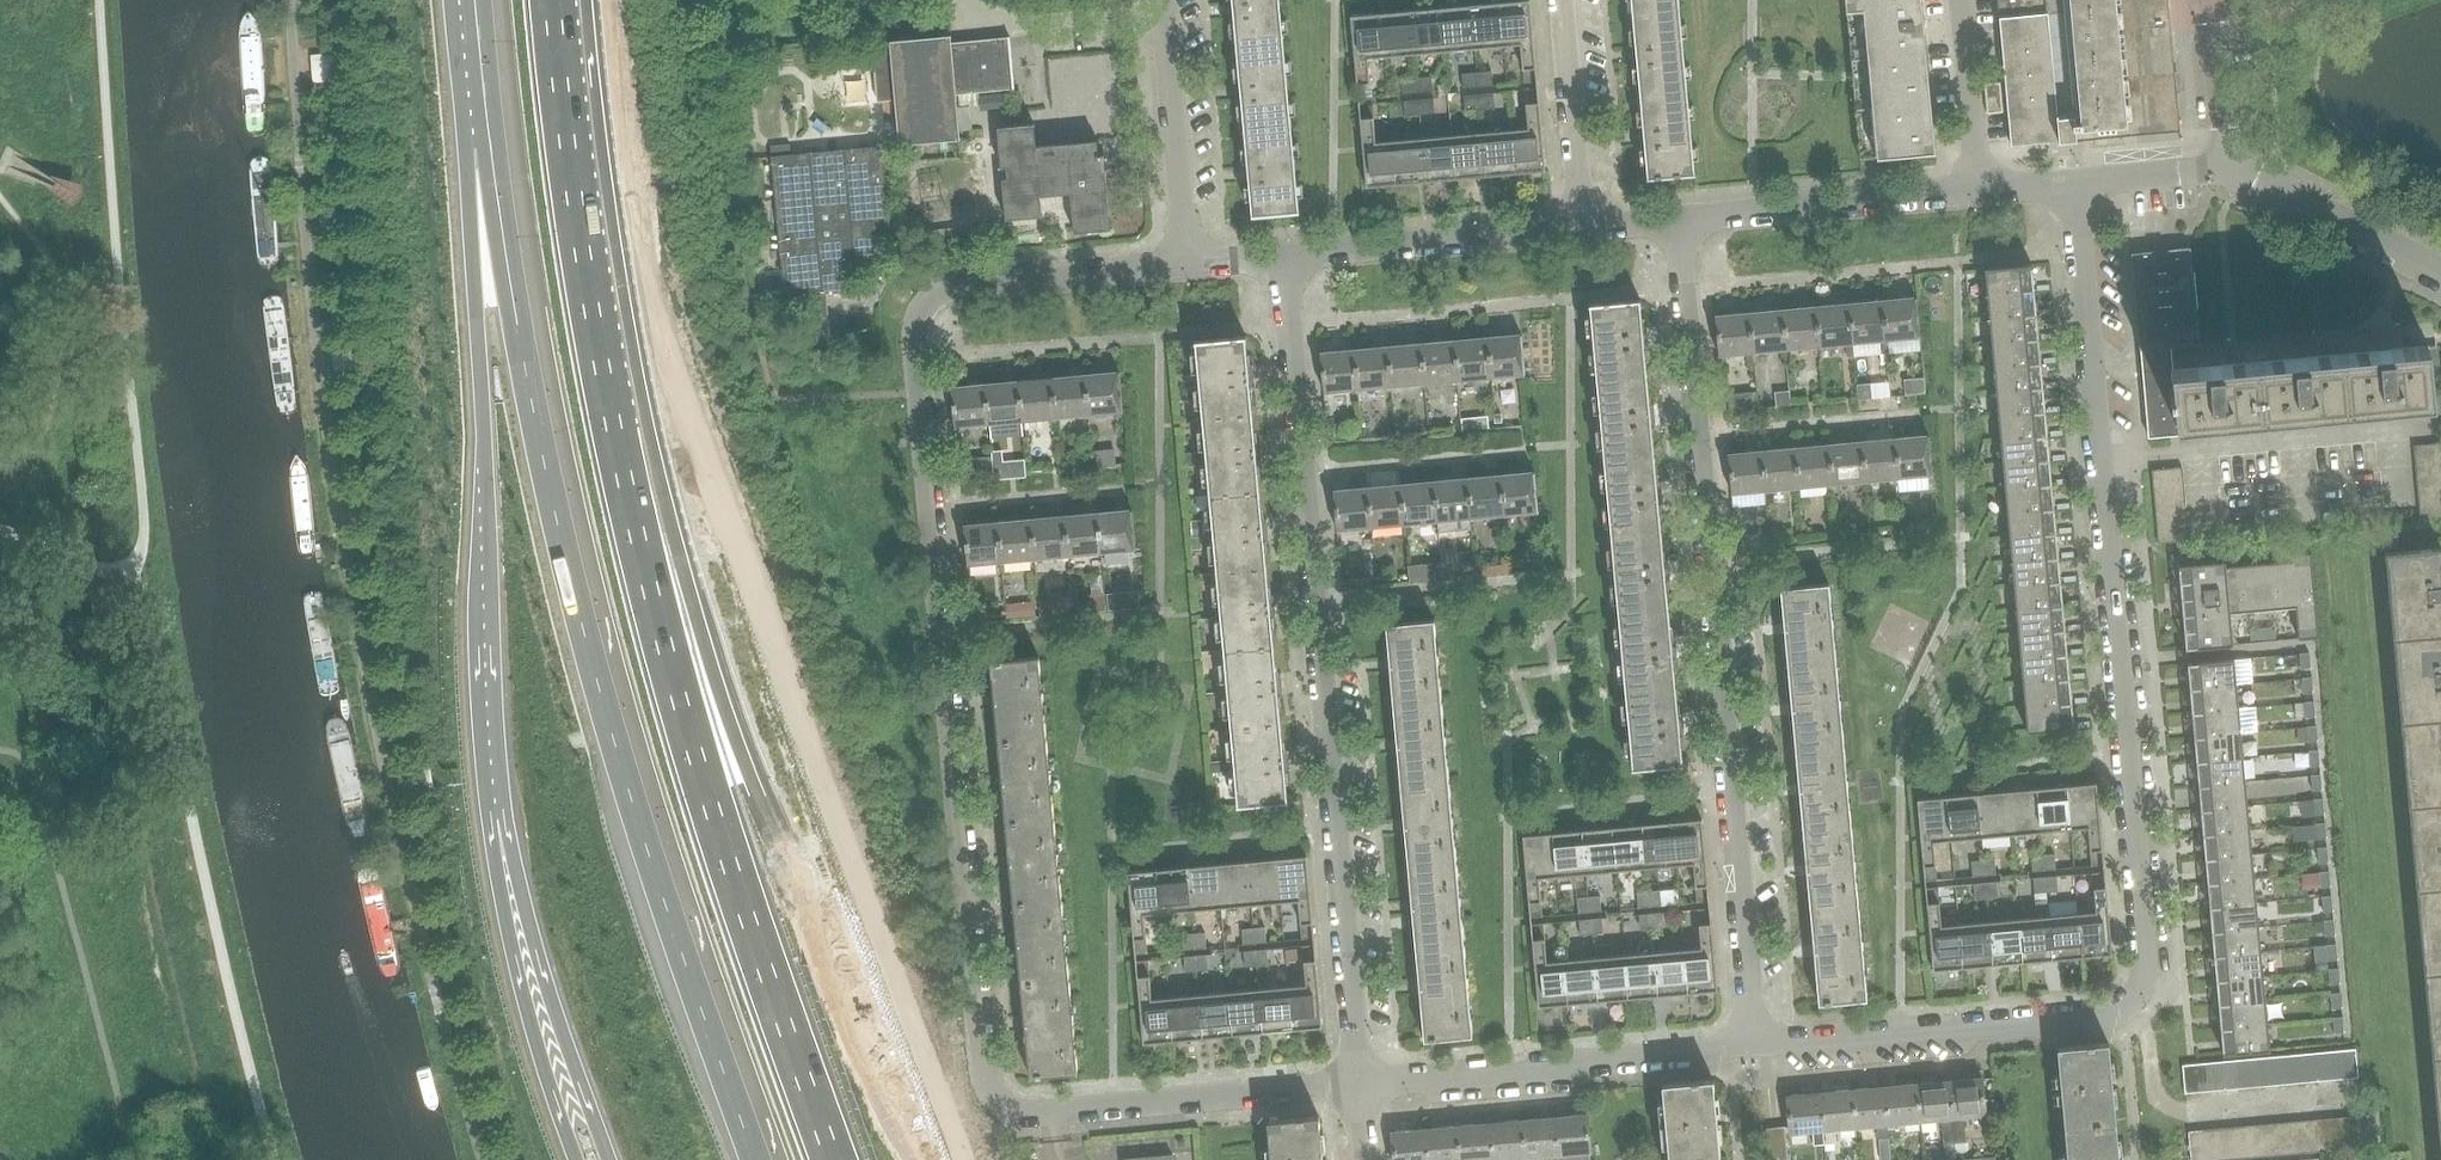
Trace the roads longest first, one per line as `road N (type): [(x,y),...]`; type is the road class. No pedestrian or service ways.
road 1 (residential): [(1756,1048),(2098,1021),(2127,1012),(2143,992),(2078,185)]
road 2 (residential): [(1038,1118),(1009,1111),(994,1098),(978,1043),(917,386),(921,323),(934,302),(963,289),(1187,268)]
road 3 (trunk): [(491,145),(543,464),(571,581),(615,746),(755,1159)]
road 4 (trunk): [(491,145),(476,307),(497,820),(530,976),(592,1159)]
road 5 (residential): [(1286,259),(1356,1087)]
road 6 (residential): [(1756,1048),(1678,223)]
road 7 (trunk): [(951,1159),(774,835),(620,440)]
road 8 (trunk): [(823,1159),(648,570),(620,440)]
road 9 (trunk): [(620,440),(588,283),(558,0)]
road 10 (residential): [(1356,1087),(1756,1048)]
road 11 (residential): [(1038,1118),(1356,1087)]
road 12 (residential): [(1286,259),(1587,231)]
road 13 (residential): [(1678,223),(1978,195)]
road 14 (residential): [(1187,268),(1162,0)]
road 15 (residential): [(2440,281),(2226,171)]
road 16 (residential): [(1587,231),(1568,0)]
road 17 (residential): [(1978,195),(1960,0)]
road 18 (residential): [(2226,171),(2212,0)]
road 19 (residential): [(2078,185),(2226,171)]
road 20 (trunk): [(477,0),(491,145)]

